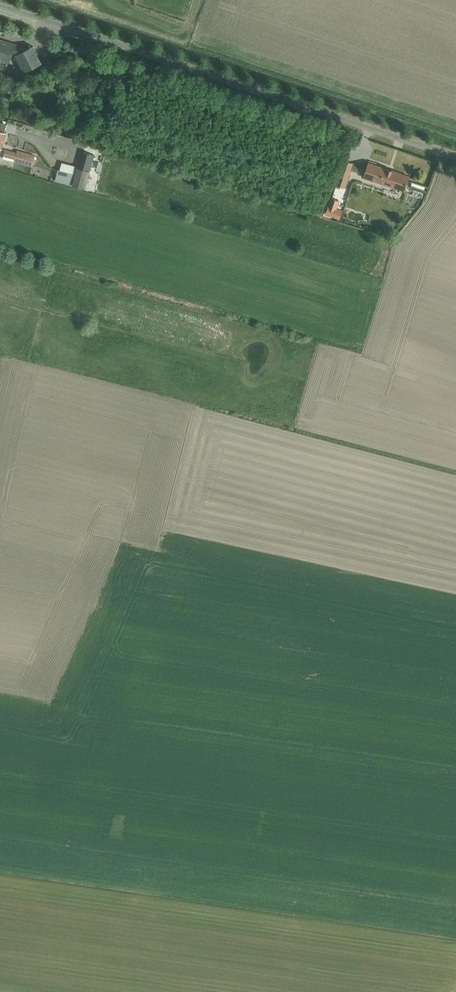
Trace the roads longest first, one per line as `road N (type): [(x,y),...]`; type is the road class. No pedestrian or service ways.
road 1 (unclassified): [(455,157),(0,6)]

